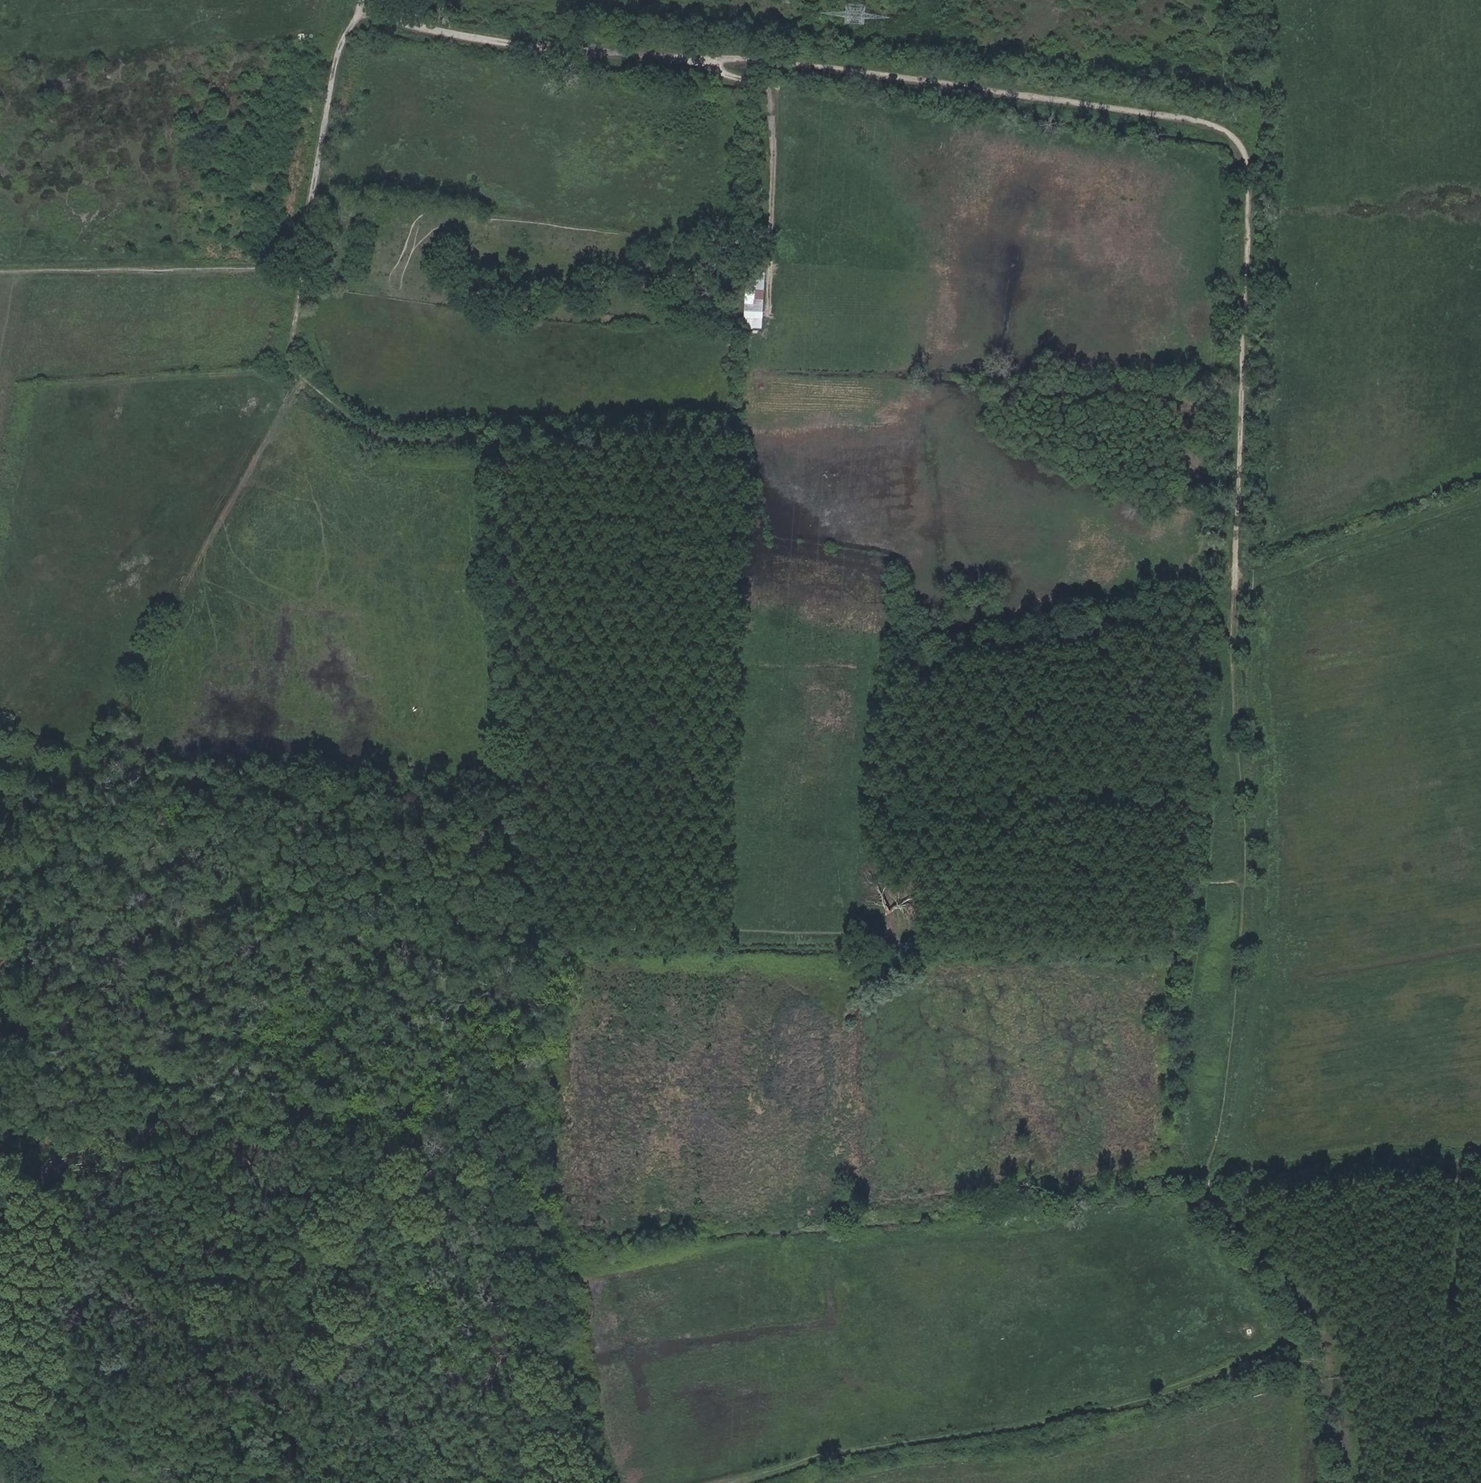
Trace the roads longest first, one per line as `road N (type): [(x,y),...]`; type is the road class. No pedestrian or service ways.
road 1 (track): [(1234,579),(1258,182),(1246,148),(1218,126),(754,56),(499,45),(373,0)]
road 2 (track): [(726,1482),(917,1436),(1090,1415),(1283,1351),(1279,1325),(1208,1197)]
road 3 (track): [(289,359),(335,54),(362,0)]

